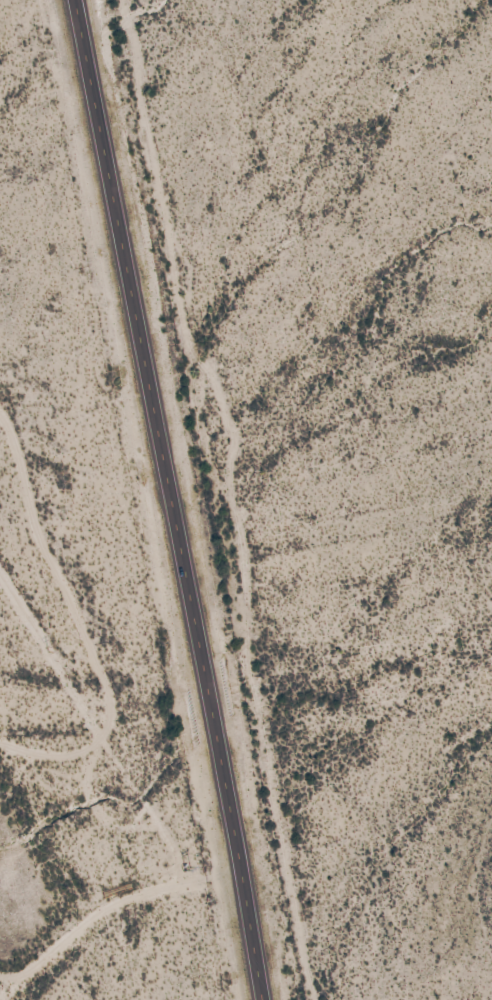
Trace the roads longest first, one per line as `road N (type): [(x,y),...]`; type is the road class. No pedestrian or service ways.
road 1 (primary): [(263,999),(83,0)]
road 2 (track): [(0,407),(41,547),(113,701),(96,739),(59,760),(0,744)]
road 3 (track): [(0,975),(12,982),(106,907),(242,875)]
road 4 (track): [(0,572),(53,653),(93,696),(113,701)]

